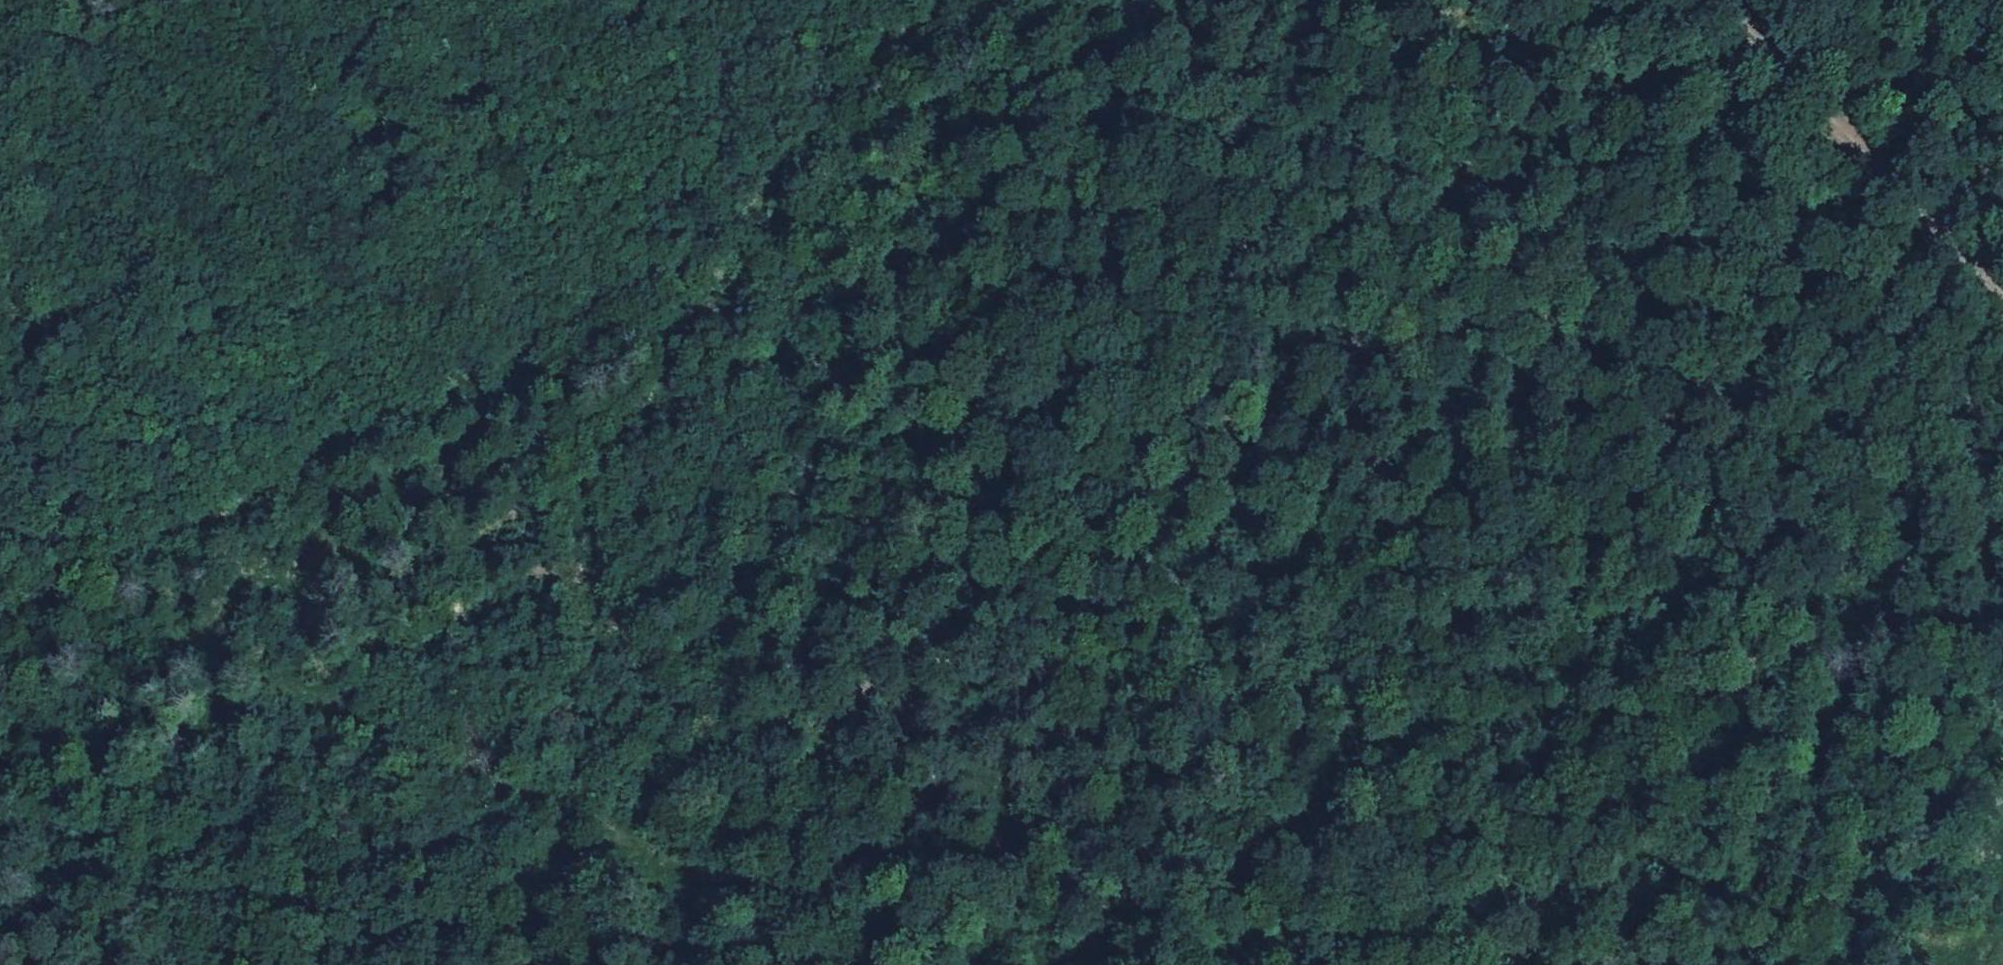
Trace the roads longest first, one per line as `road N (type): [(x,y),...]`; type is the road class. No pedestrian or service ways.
road 1 (track): [(12,607),(711,269),(893,73),(928,0)]
road 2 (track): [(2002,308),(1709,0)]

